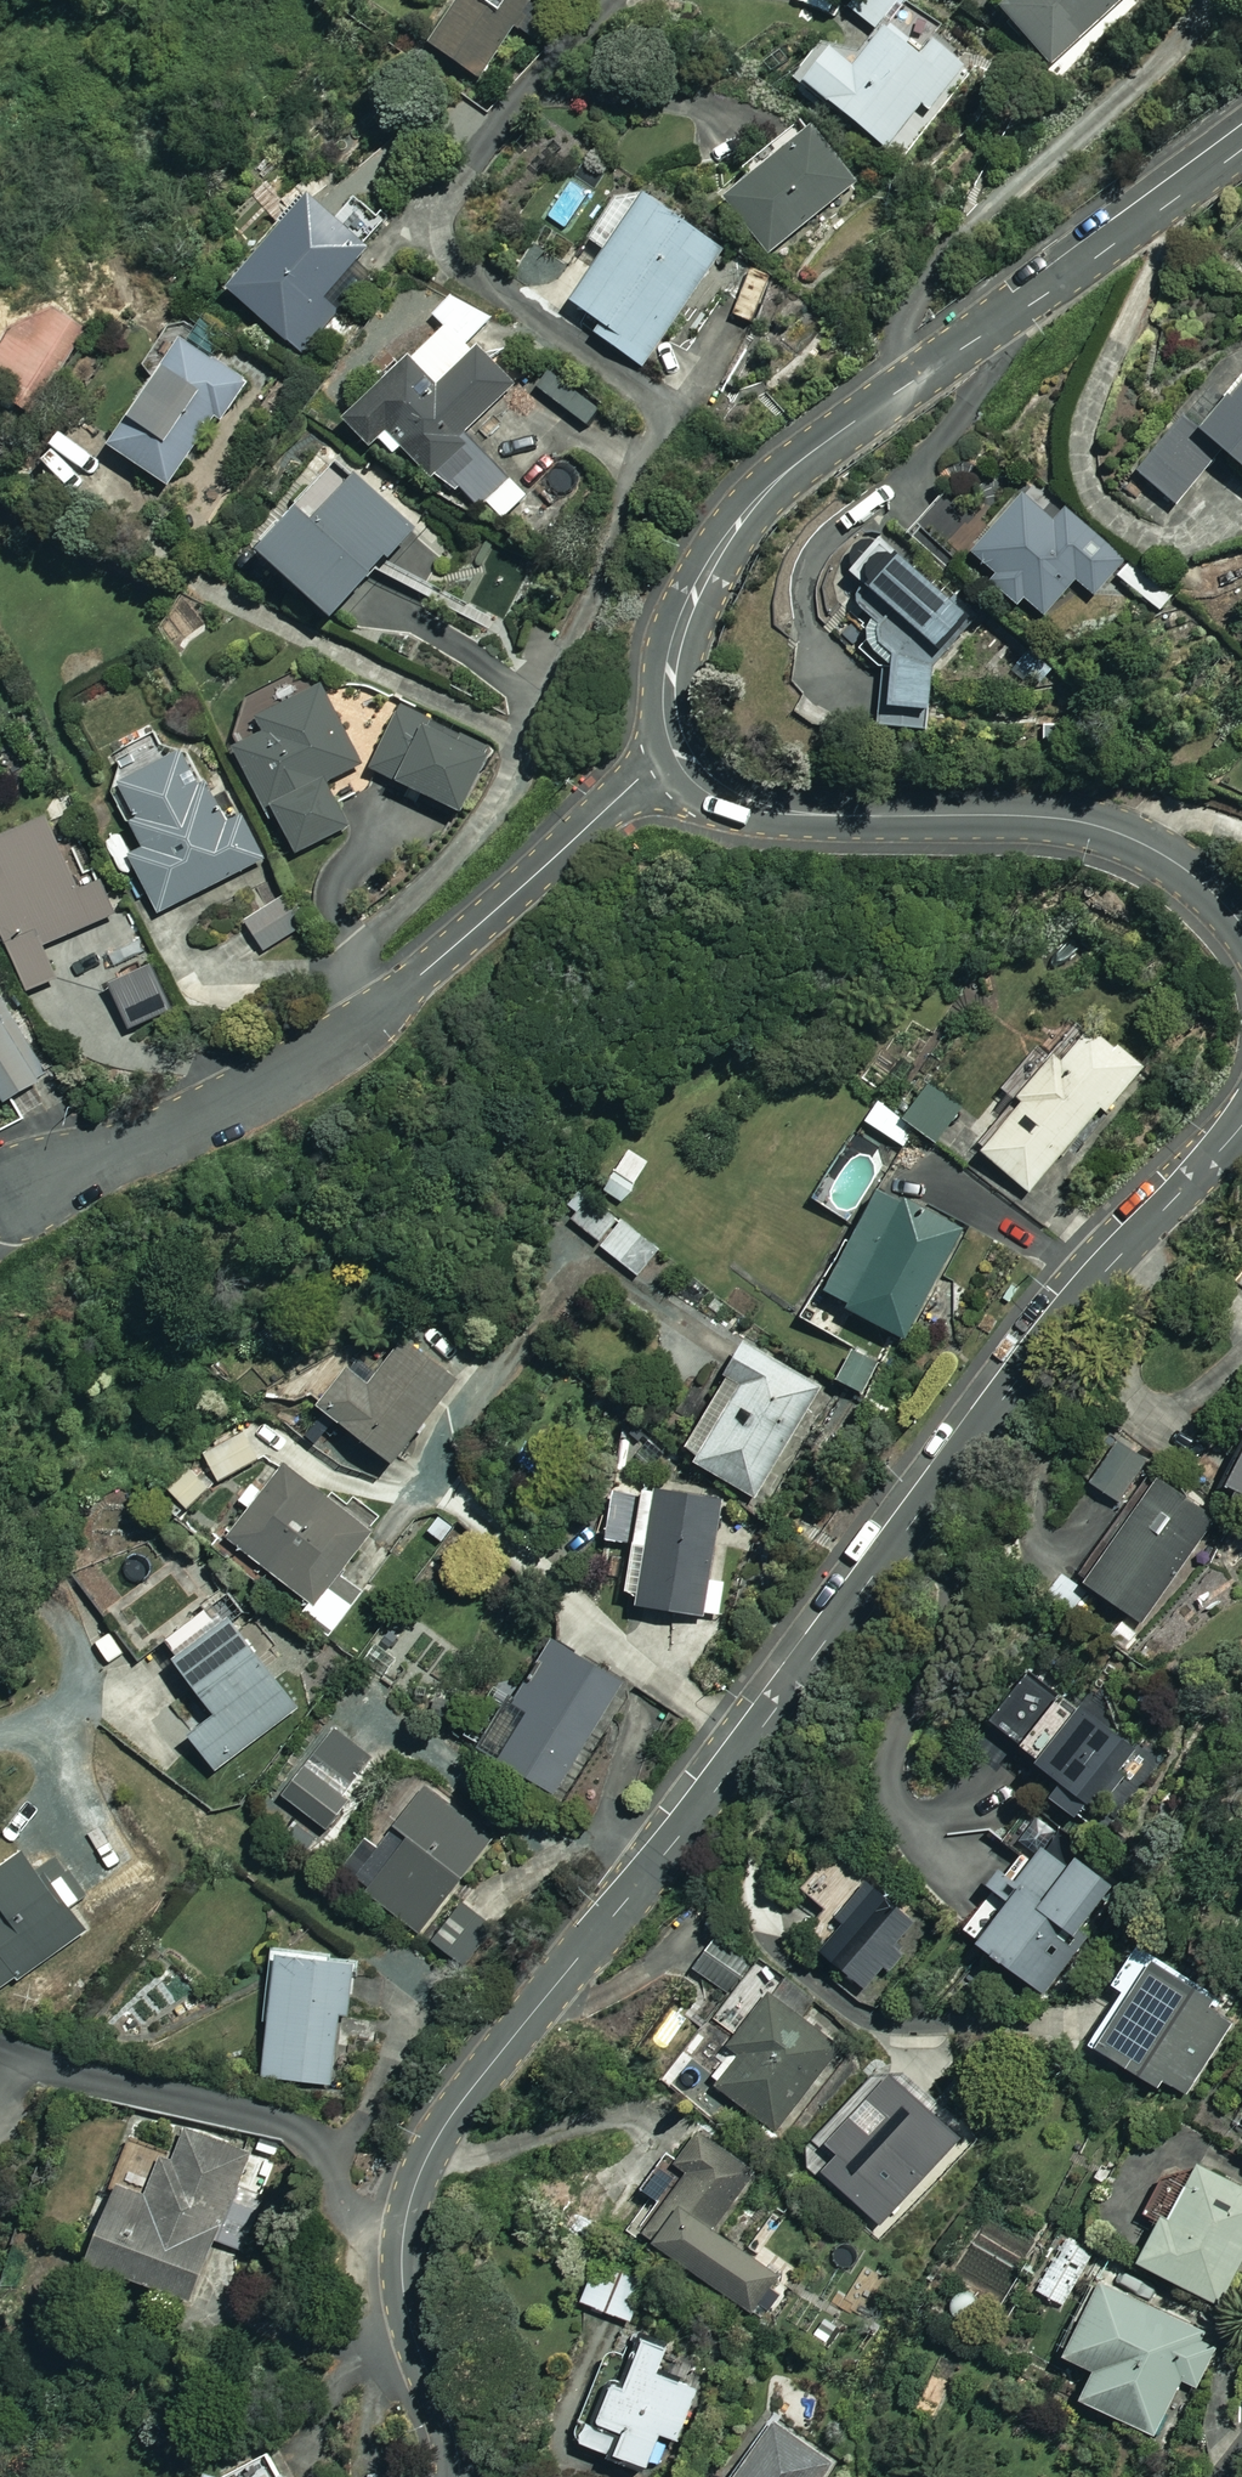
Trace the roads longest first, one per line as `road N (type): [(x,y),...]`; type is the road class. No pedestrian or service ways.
road 1 (residential): [(459,2476),(401,2269),(415,2184),(443,2127),(726,1776),(1058,1328),(1241,1124)]
road 2 (residential): [(1241,150),(852,423),(739,521),(680,631),(670,673),(677,742)]
road 3 (residential): [(677,742),(300,1072),(24,1200)]
road 4 (residential): [(1241,925),(1172,860),(1128,836),(1041,816),(776,811),(716,790),(677,742)]

